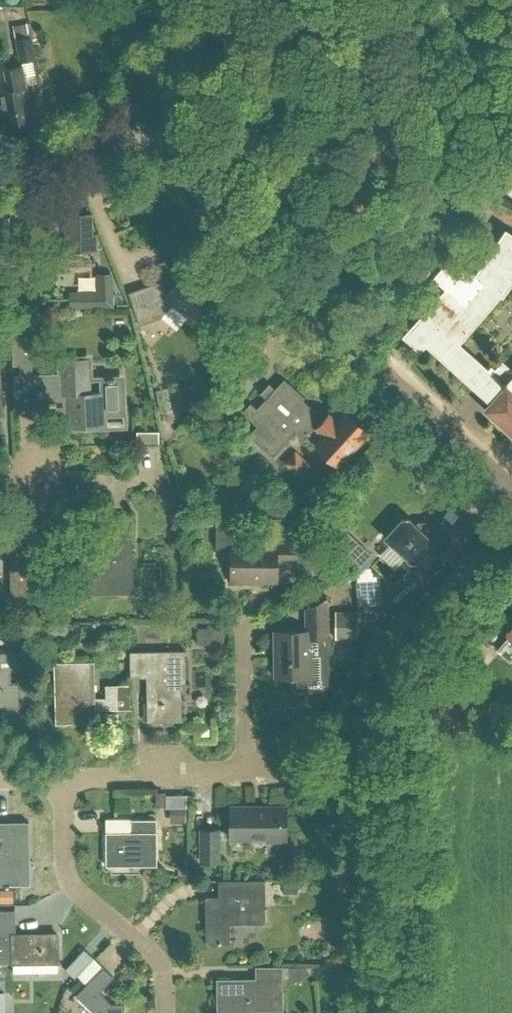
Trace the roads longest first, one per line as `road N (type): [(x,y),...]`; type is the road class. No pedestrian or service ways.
road 1 (tertiary): [(511,492),(252,264),(180,191),(145,136)]
road 2 (residential): [(166,1012),(166,977),(156,956),(64,873),(61,779)]
road 3 (residential): [(248,771),(61,779)]
road 4 (residential): [(248,771),(245,621)]
road 5 (residential): [(0,172),(145,136)]
road 6 (tertiary): [(145,136),(140,0)]

